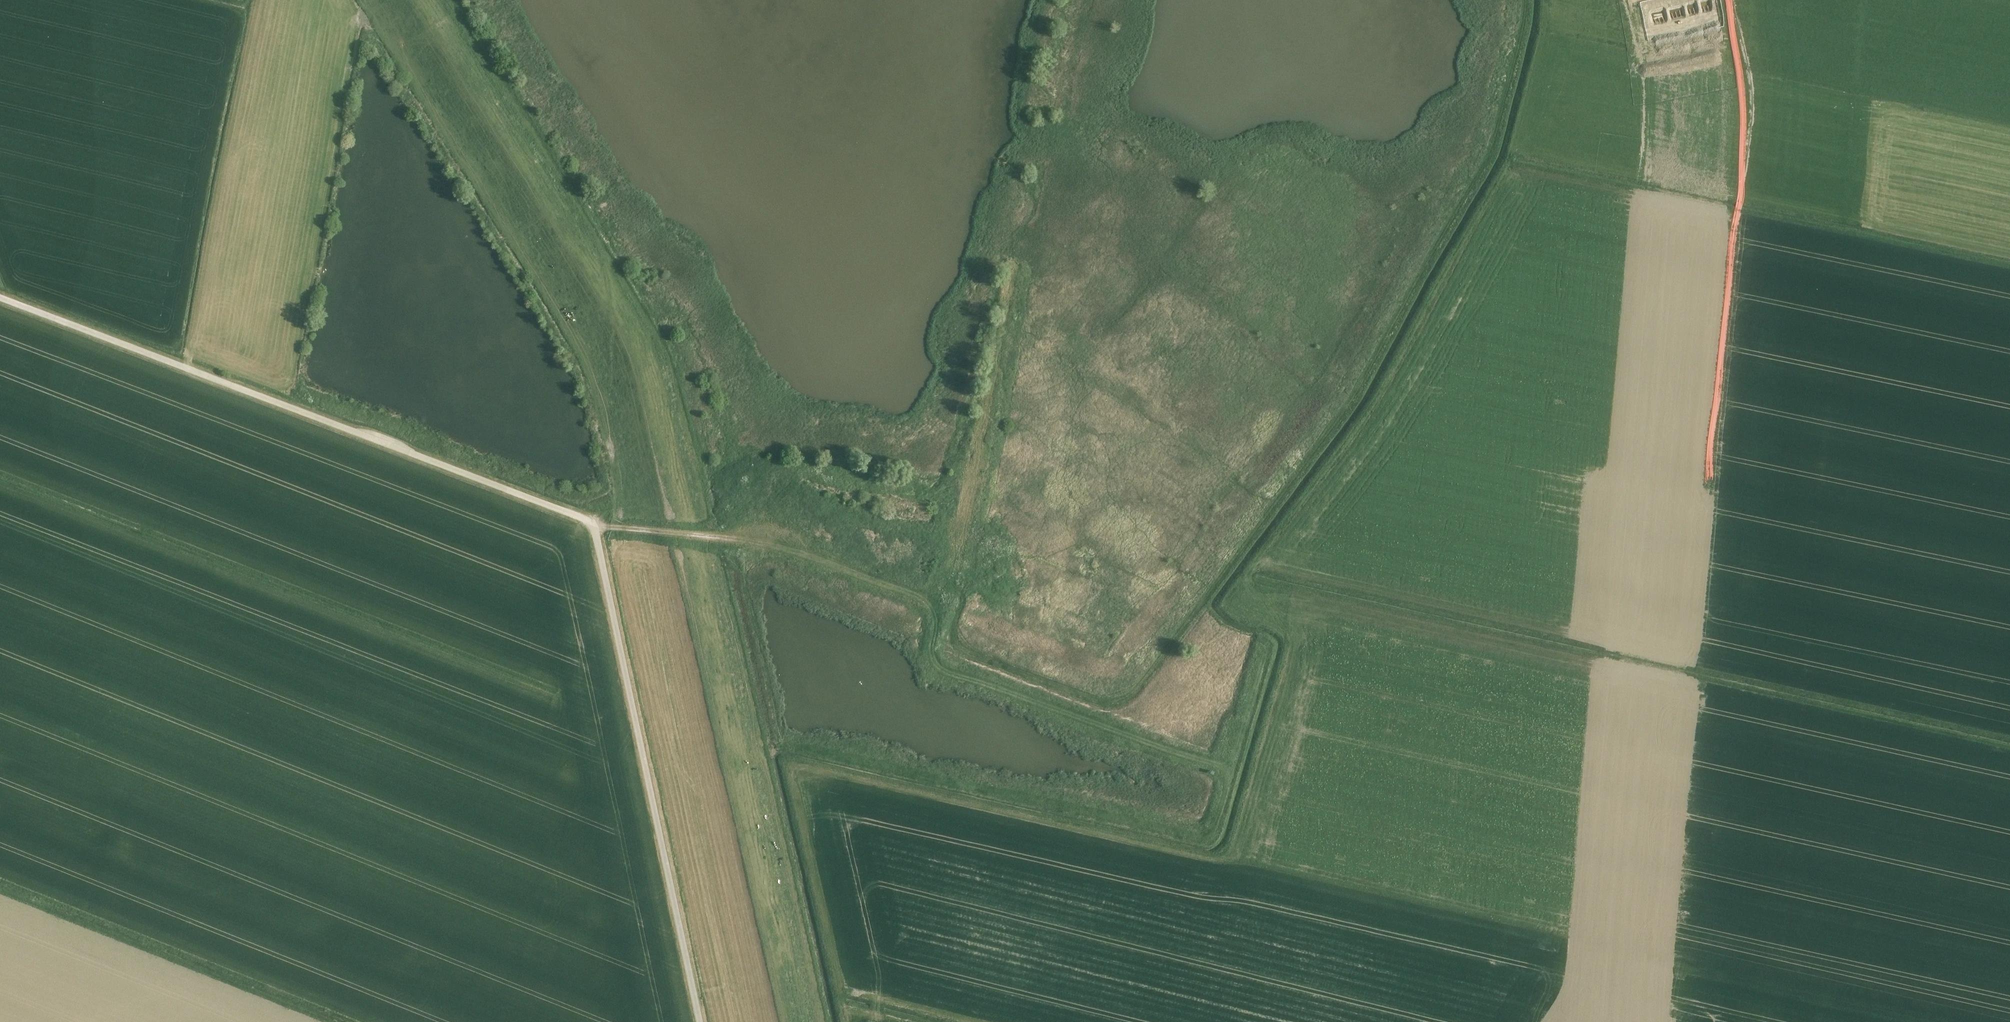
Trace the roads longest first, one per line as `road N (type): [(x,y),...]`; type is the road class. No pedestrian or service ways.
road 1 (track): [(593,524),(760,544),(932,607)]

